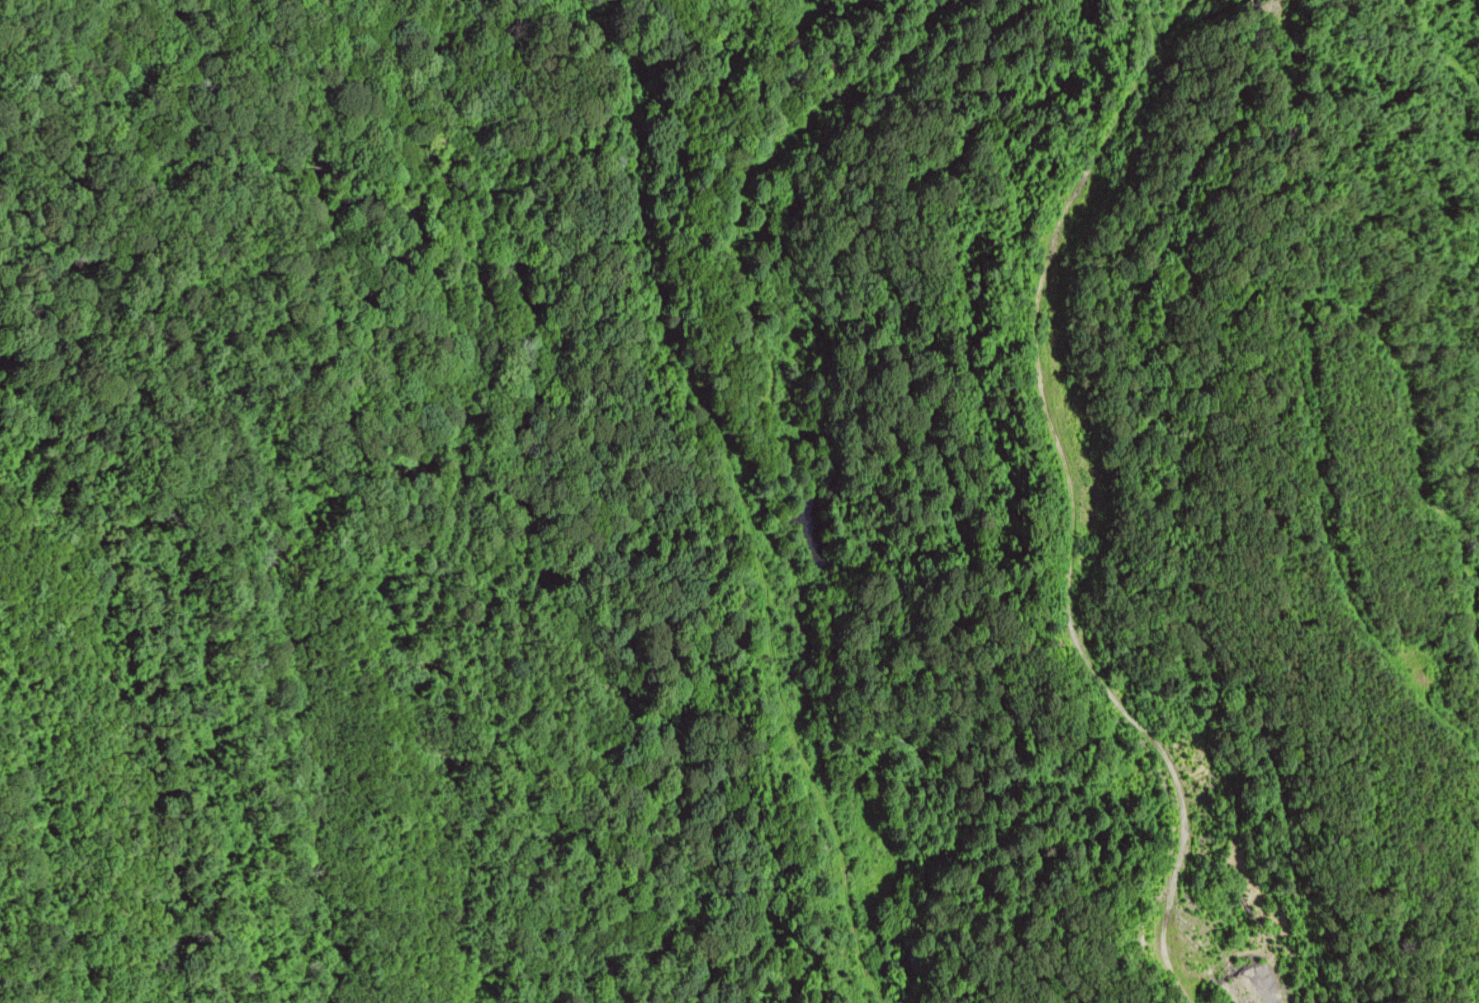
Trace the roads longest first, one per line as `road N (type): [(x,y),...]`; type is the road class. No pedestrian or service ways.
road 1 (residential): [(415,1002),(438,690),(433,580),(473,294),(467,219),(523,149),(618,124),(632,89),(592,0)]

